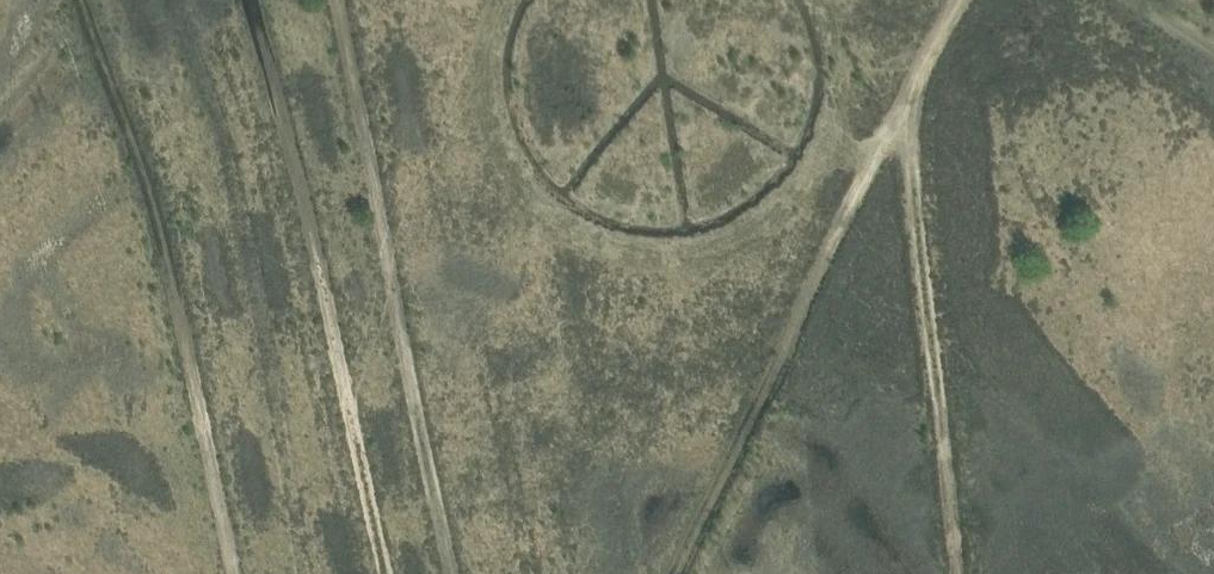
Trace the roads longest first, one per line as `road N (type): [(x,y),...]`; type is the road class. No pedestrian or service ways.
road 1 (track): [(84,0),(138,146),(238,573)]
road 2 (track): [(954,0),(906,103),(962,573)]

